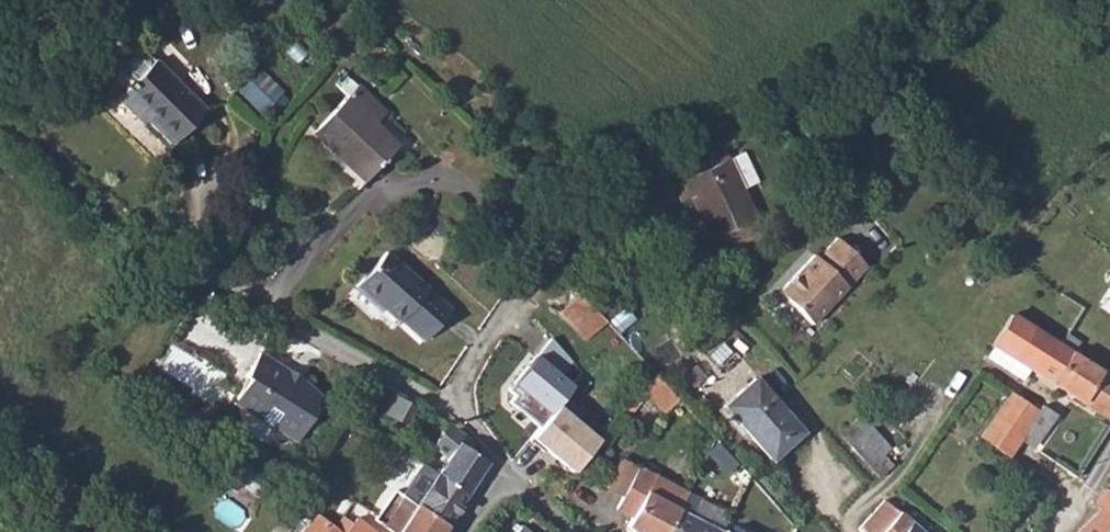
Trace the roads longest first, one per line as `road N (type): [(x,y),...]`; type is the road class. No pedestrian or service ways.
road 1 (residential): [(503,474),(450,411),(246,301)]

